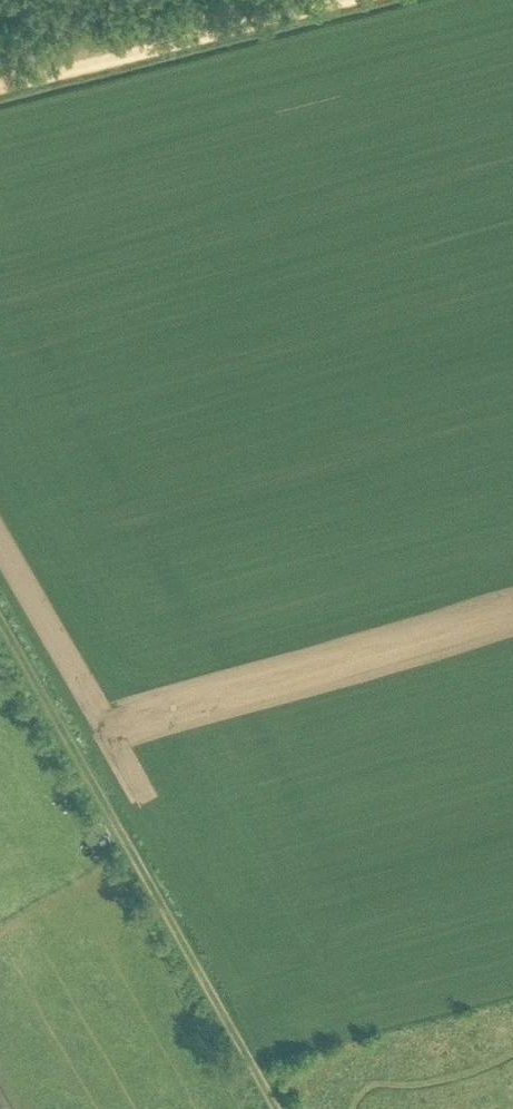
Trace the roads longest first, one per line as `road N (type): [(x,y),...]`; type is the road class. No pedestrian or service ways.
road 1 (track): [(275,1108),(0,623)]
road 2 (track): [(0,86),(340,0)]

